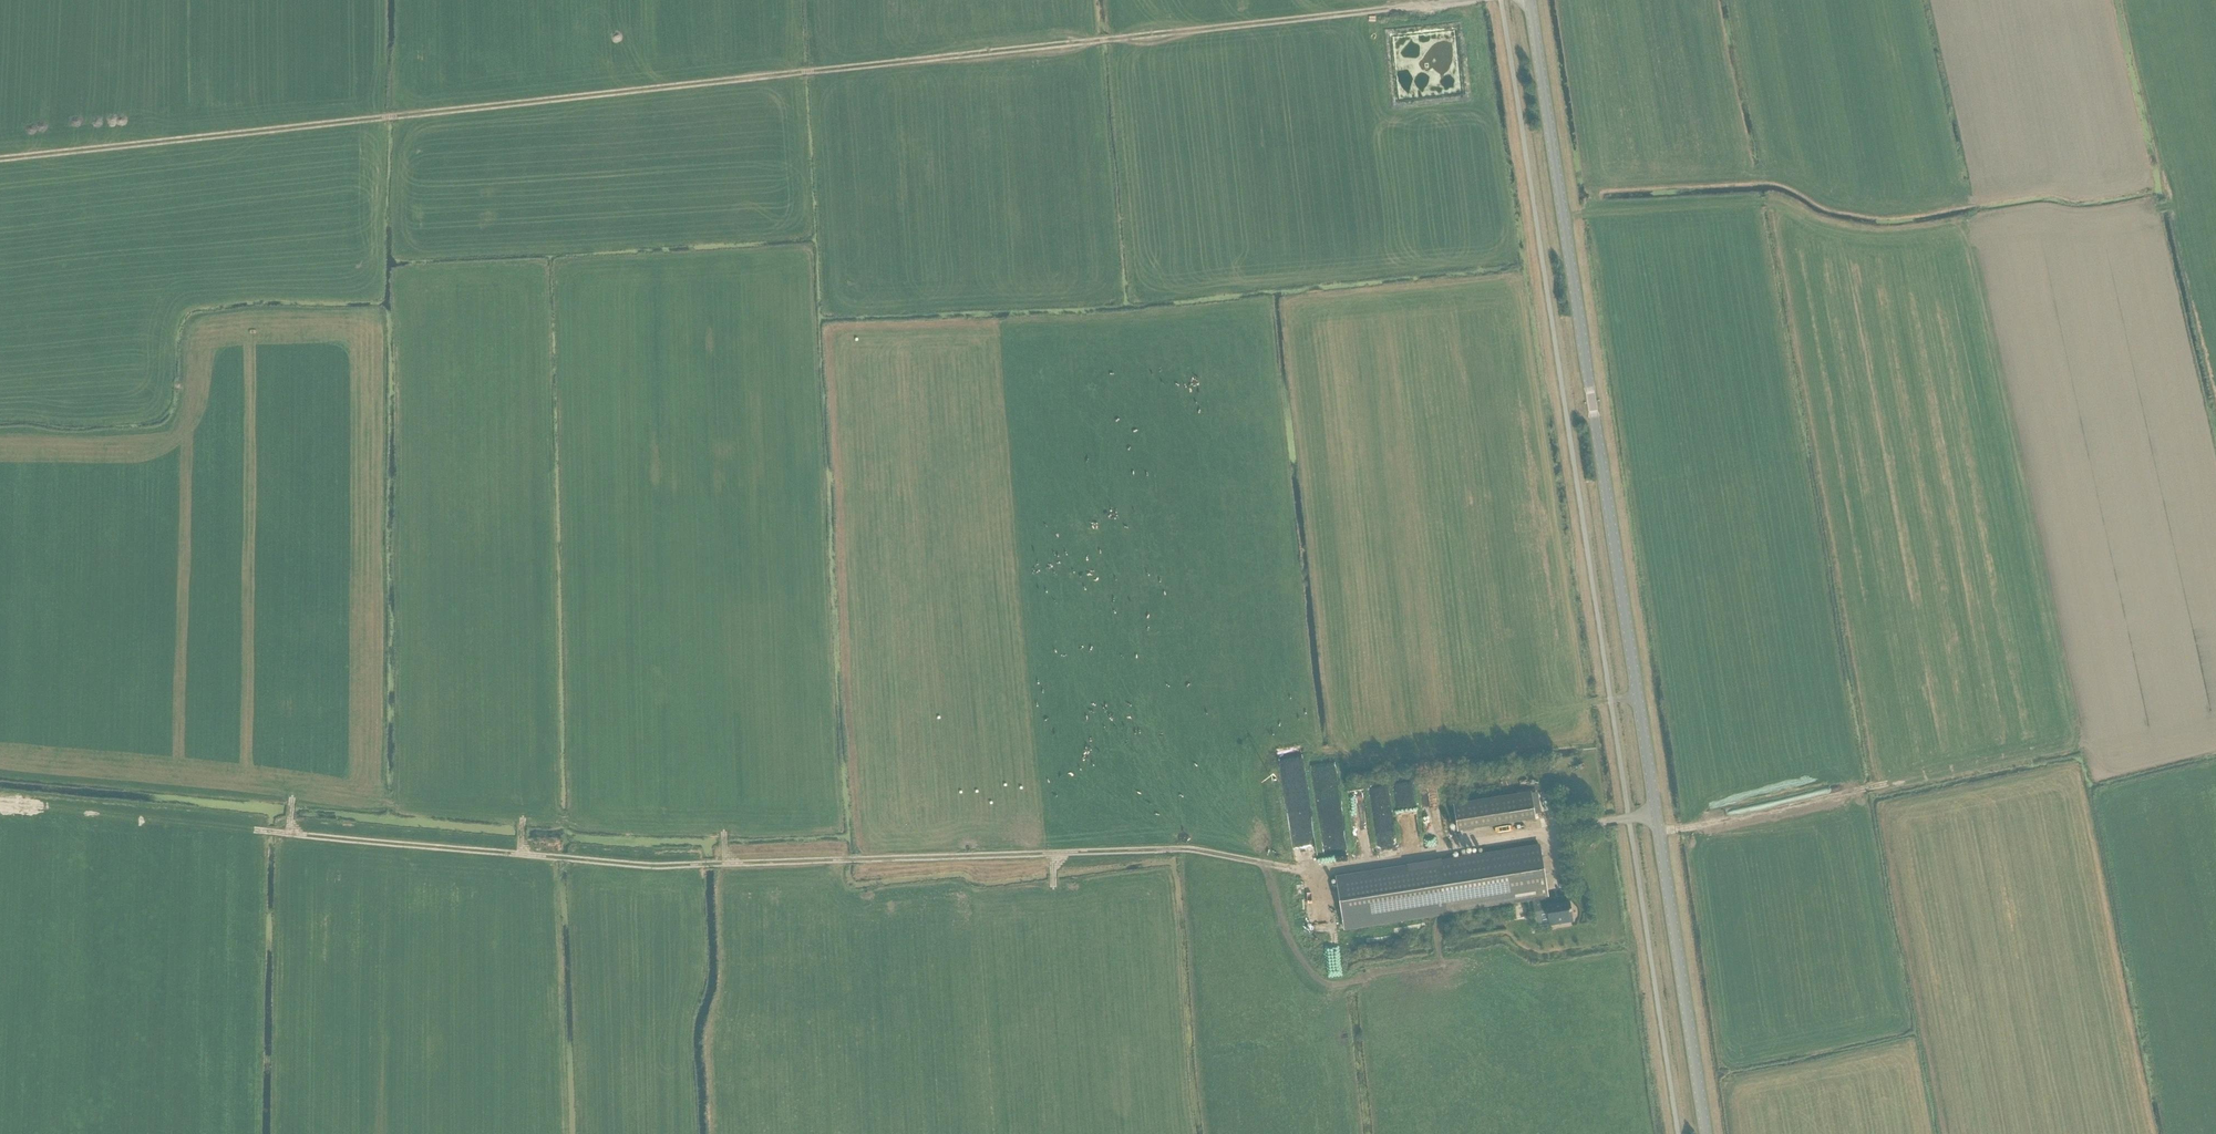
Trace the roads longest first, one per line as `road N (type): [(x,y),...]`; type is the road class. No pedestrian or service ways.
road 1 (track): [(1460,0),(0,159)]
road 2 (tertiary): [(1706,1133),(1530,0)]
road 3 (track): [(1347,867),(1297,870),(1189,850),(659,865),(256,830)]
road 4 (track): [(1659,833),(1903,782)]

